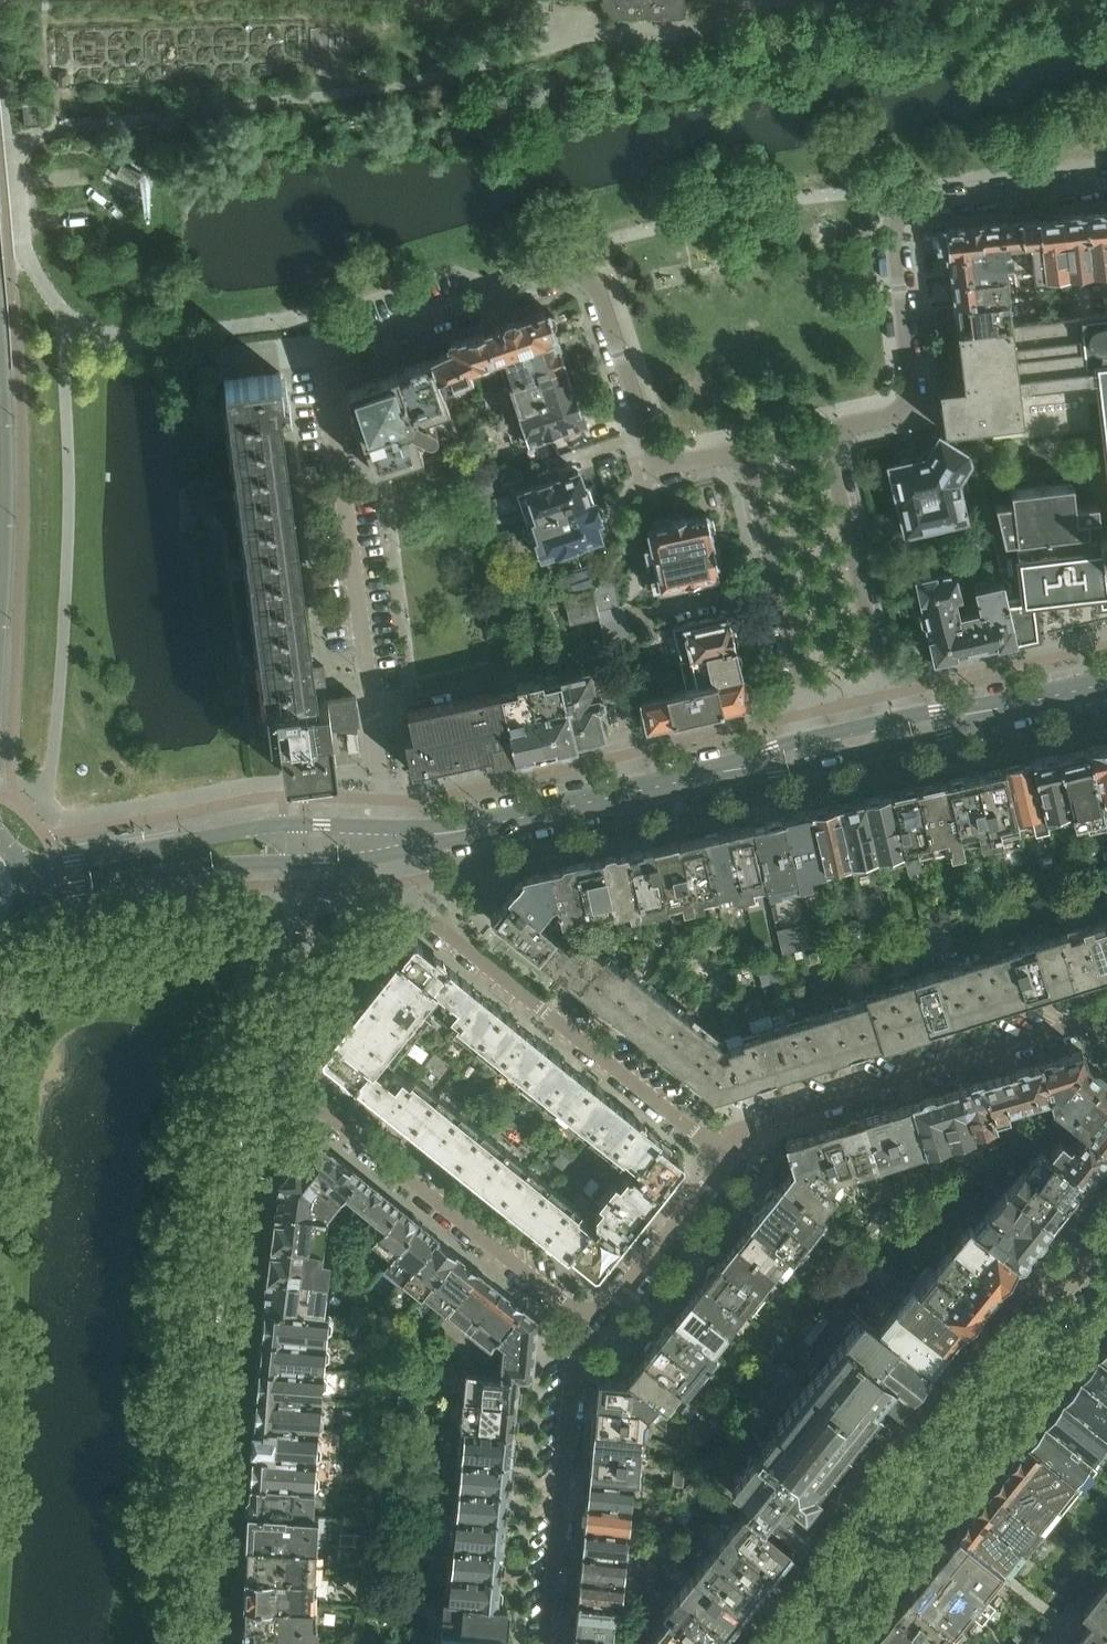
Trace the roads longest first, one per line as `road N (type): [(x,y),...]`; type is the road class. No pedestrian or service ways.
road 1 (residential): [(382,826),(330,396),(332,357),(581,274),(595,282),(662,464),(748,448)]
road 2 (residential): [(211,1643),(225,1375),(259,1098)]
road 3 (residential): [(782,1643),(1106,1235)]
road 4 (residential): [(827,431),(908,410),(912,402),(896,238),(910,206),(1106,182)]
road 5 (residential): [(443,834),(450,876),(440,927),(729,1159)]
road 6 (residential): [(1106,1016),(753,1126),(729,1159)]
road 7 (residential): [(580,1320),(321,1110),(259,1098)]
road 8 (secondary): [(443,834),(809,749)]
road 9 (residential): [(580,1320),(548,1643)]
road 10 (residential): [(748,448),(809,749)]
road 11 (residential): [(892,731),(827,431)]
road 12 (secondary): [(293,823),(17,865)]
road 13 (secondary): [(24,900),(196,868),(290,864)]
road 14 (residential): [(259,1098),(290,910),(290,864)]
road 15 (residential): [(729,1159),(612,1305),(580,1320)]
road 16 (secondary): [(892,731),(1106,682)]

